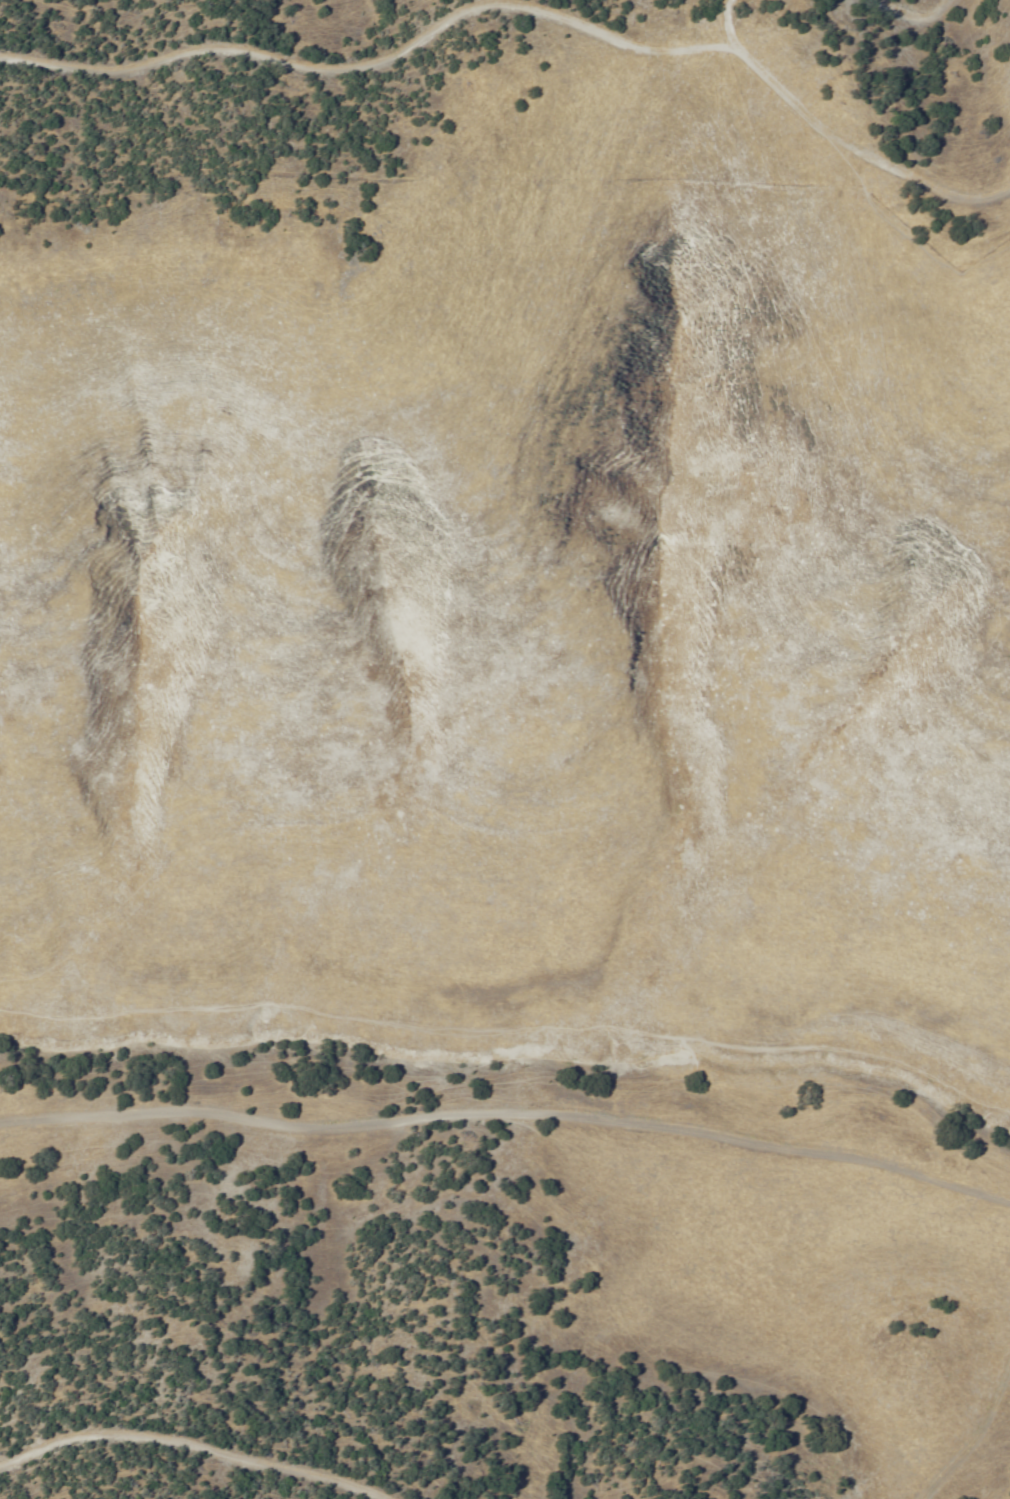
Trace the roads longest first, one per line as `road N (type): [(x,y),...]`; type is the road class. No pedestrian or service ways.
road 1 (track): [(1009,1241),(599,1144),(83,1144),(0,1158)]
road 2 (track): [(0,1467),(172,1462),(295,1498)]

